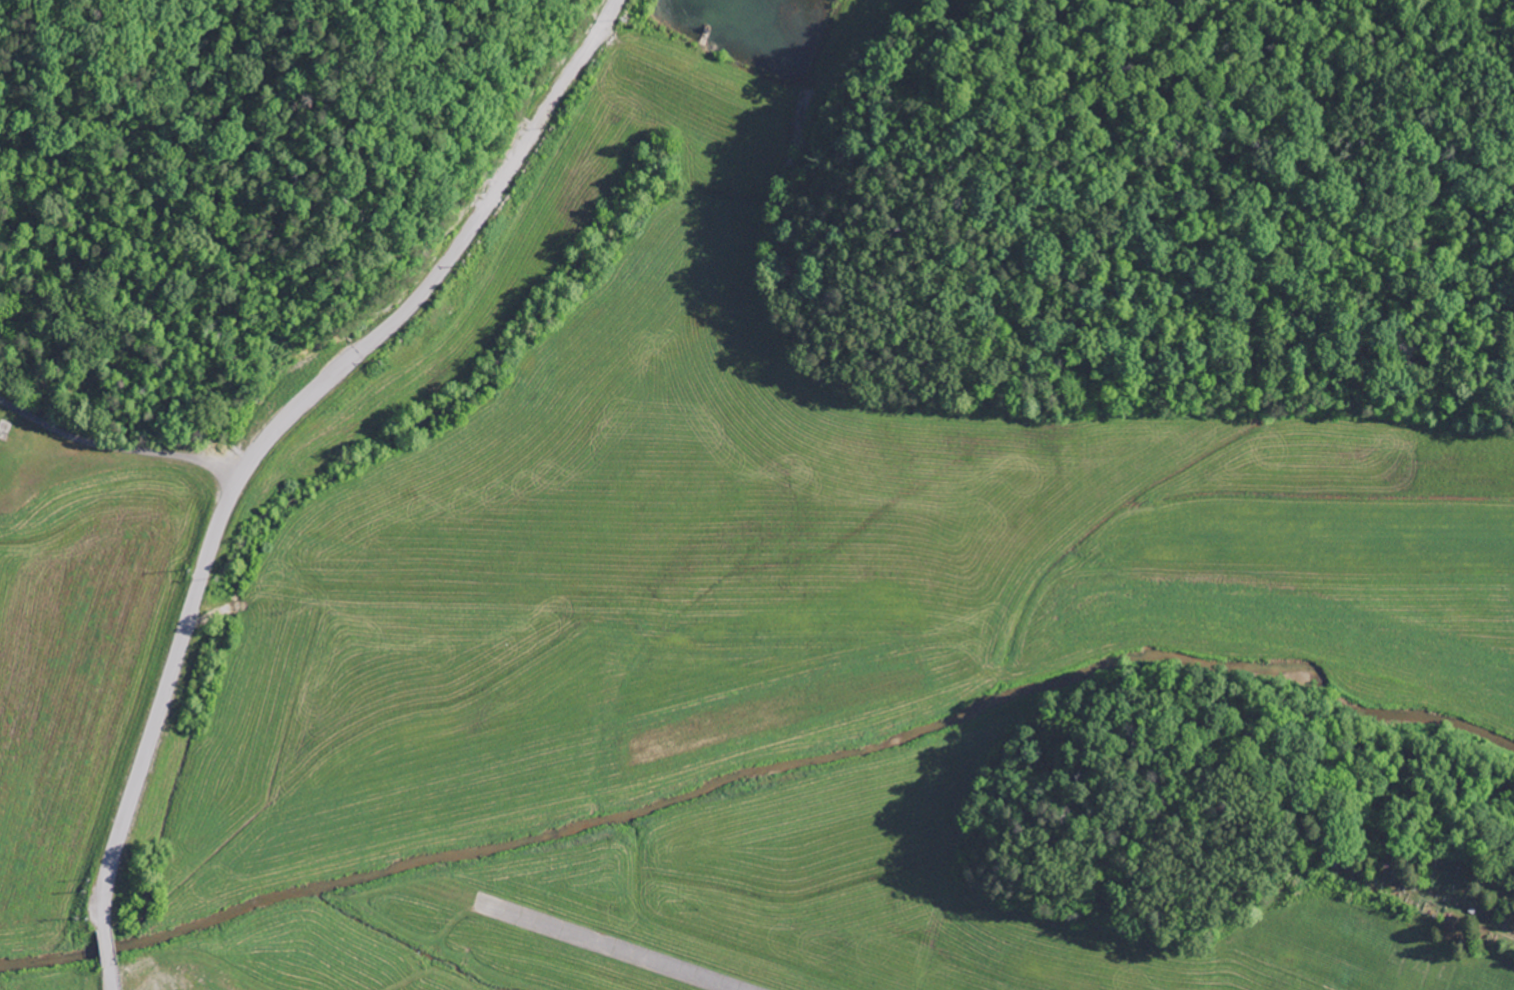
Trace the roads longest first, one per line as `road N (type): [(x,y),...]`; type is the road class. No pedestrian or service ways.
road 1 (residential): [(0,349),(100,379),(319,366),(405,338),(490,246),(604,0)]

